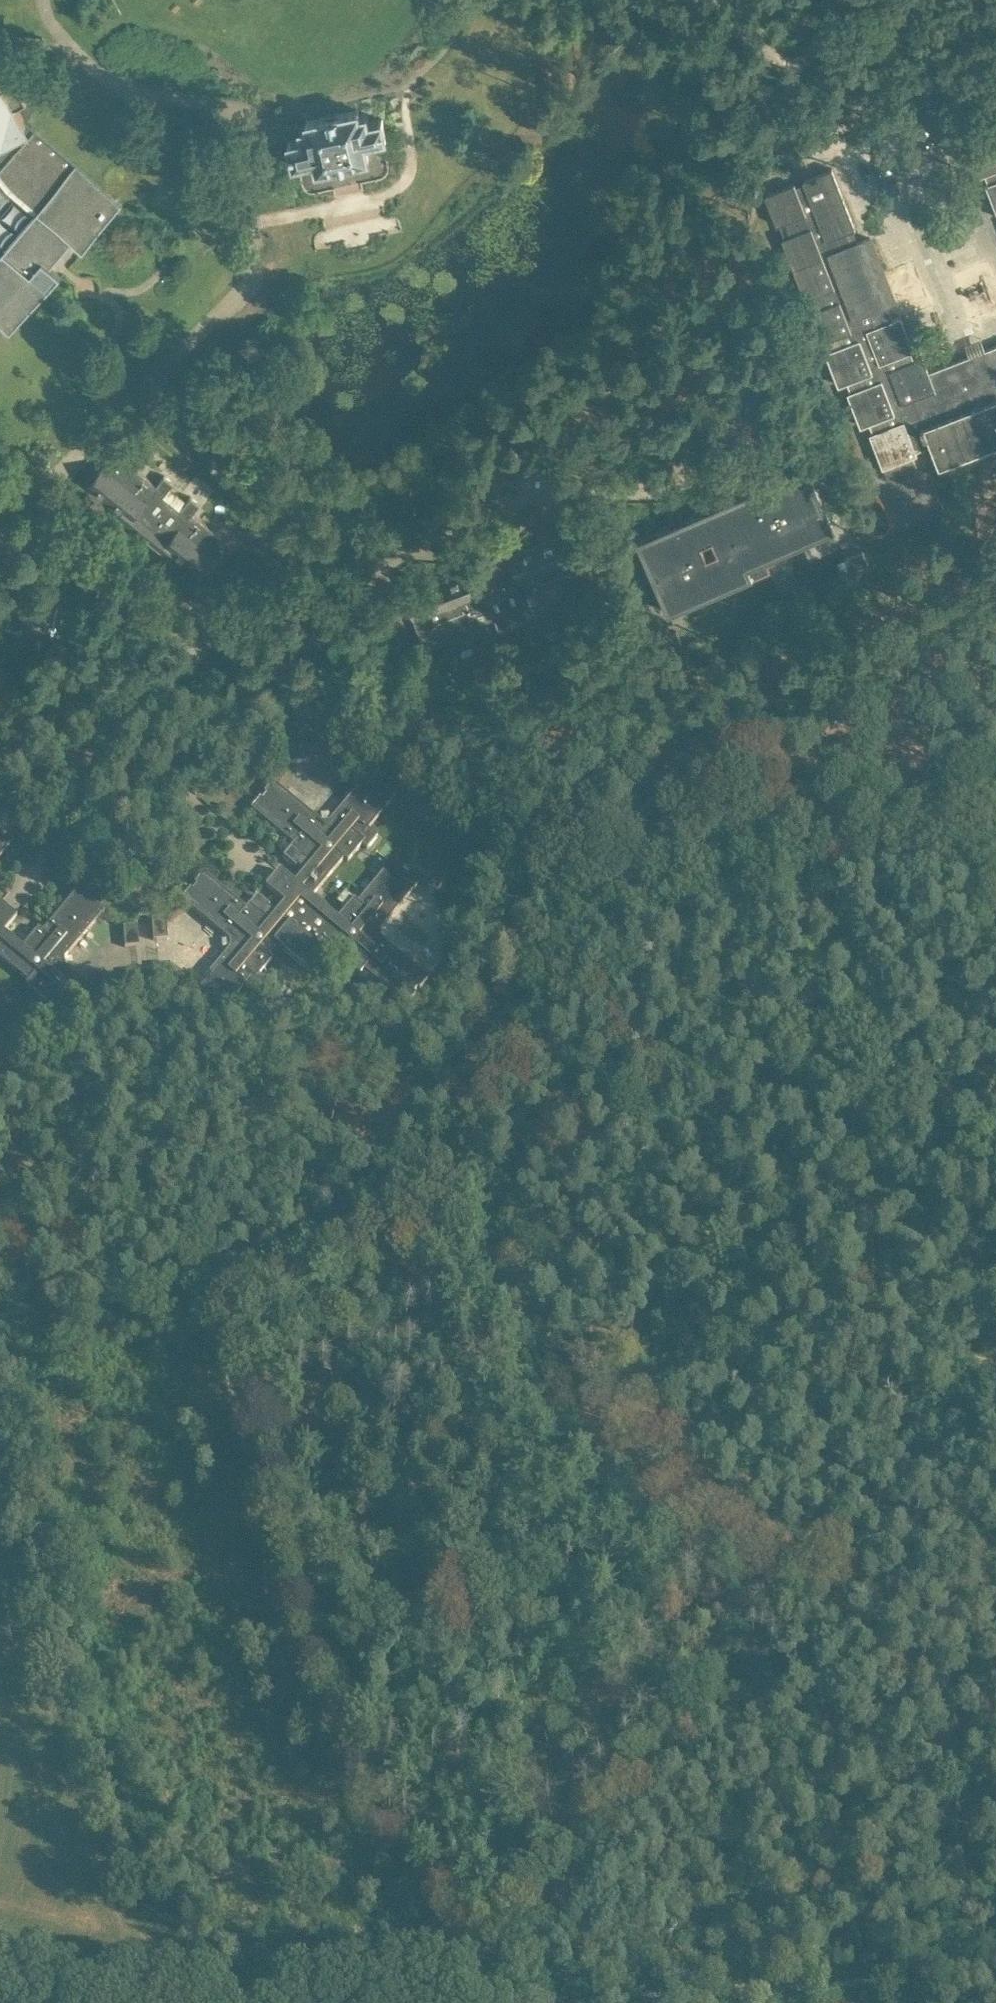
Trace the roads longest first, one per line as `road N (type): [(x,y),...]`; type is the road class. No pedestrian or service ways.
road 1 (unclassified): [(205,606),(409,563),(612,466),(704,452),(762,413),(807,328)]
road 2 (unclassified): [(38,495),(244,291),(255,259),(251,232),(229,195)]
road 3 (unclassified): [(875,165),(818,125),(718,0)]
road 4 (unclassified): [(133,96),(150,85),(210,89),(250,121),(253,153),(229,195)]
road 5 (unclassified): [(205,606),(38,495)]
road 6 (unclassified): [(15,897),(48,848),(77,781),(126,737)]
road 7 (unclassified): [(247,861),(126,737)]
road 8 (unclassified): [(126,737),(192,656),(210,616),(205,606)]
road 9 (unclassified): [(229,195),(133,96)]
road 10 (unclassified): [(133,96),(77,57),(51,28),(45,0)]

